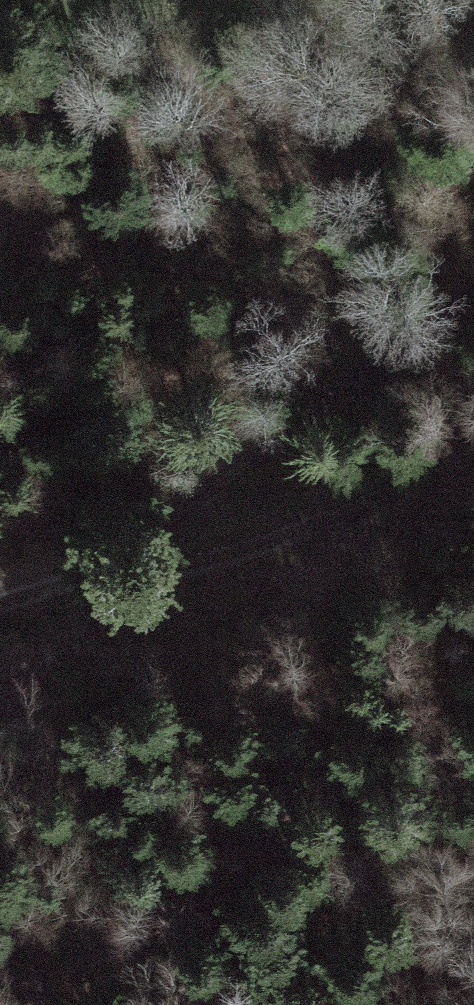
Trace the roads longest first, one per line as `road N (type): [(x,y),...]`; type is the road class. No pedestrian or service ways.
road 1 (track): [(60,606),(407,336),(473,243)]
road 2 (track): [(60,606),(473,473)]

